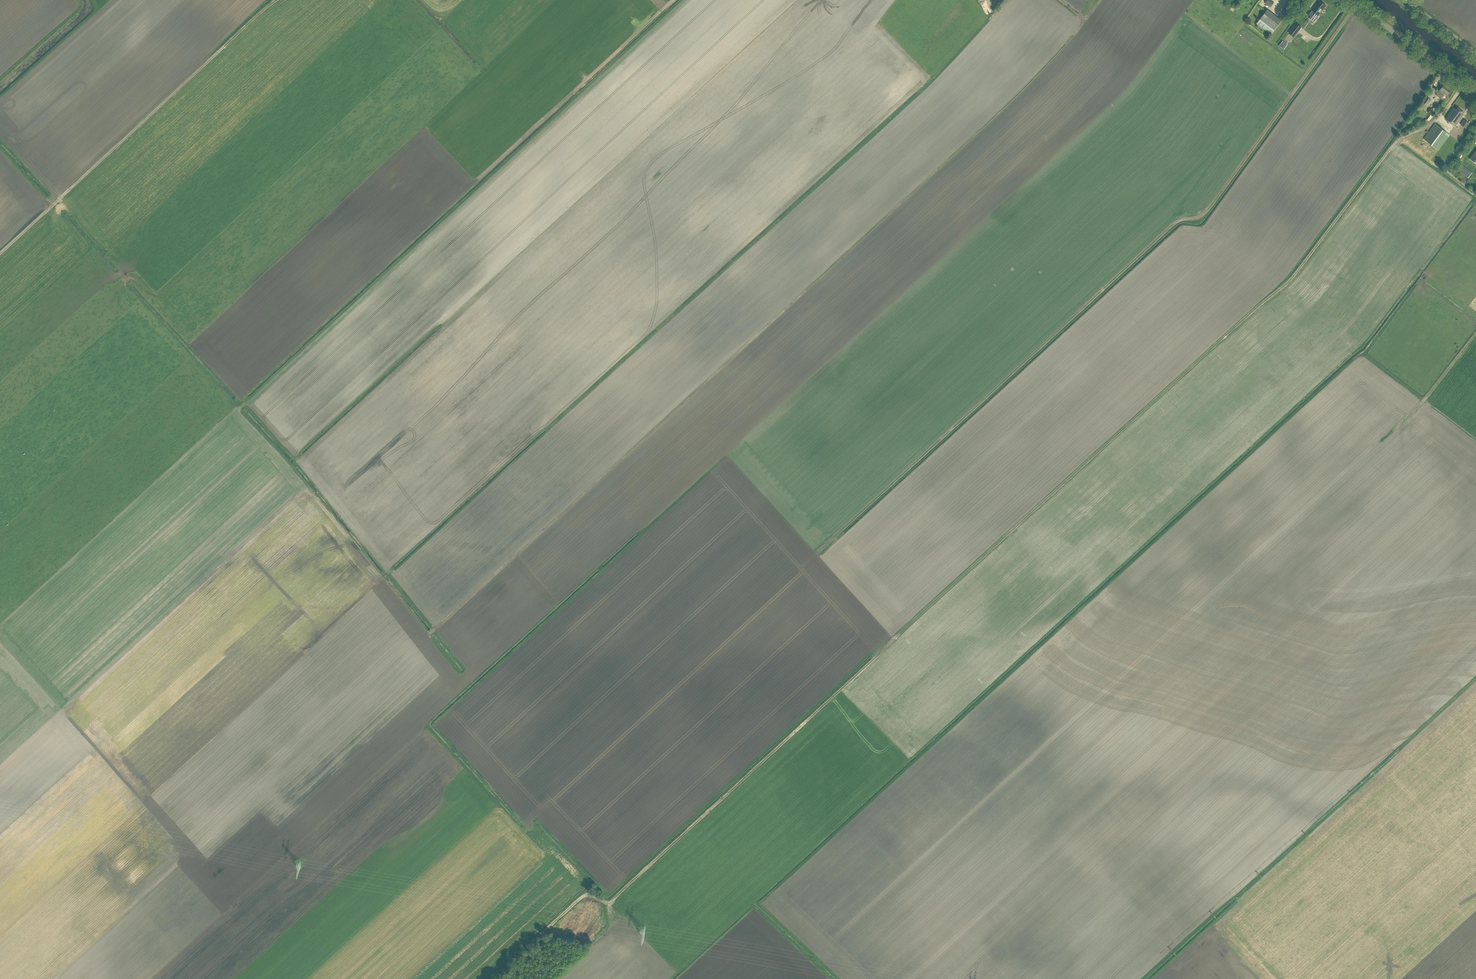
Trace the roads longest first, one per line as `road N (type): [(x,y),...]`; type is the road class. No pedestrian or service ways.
road 1 (track): [(1358,4),(1205,214),(1173,225),(822,547)]
road 2 (track): [(278,0),(0,253)]
road 3 (tertiary): [(1475,94),(1353,0)]

